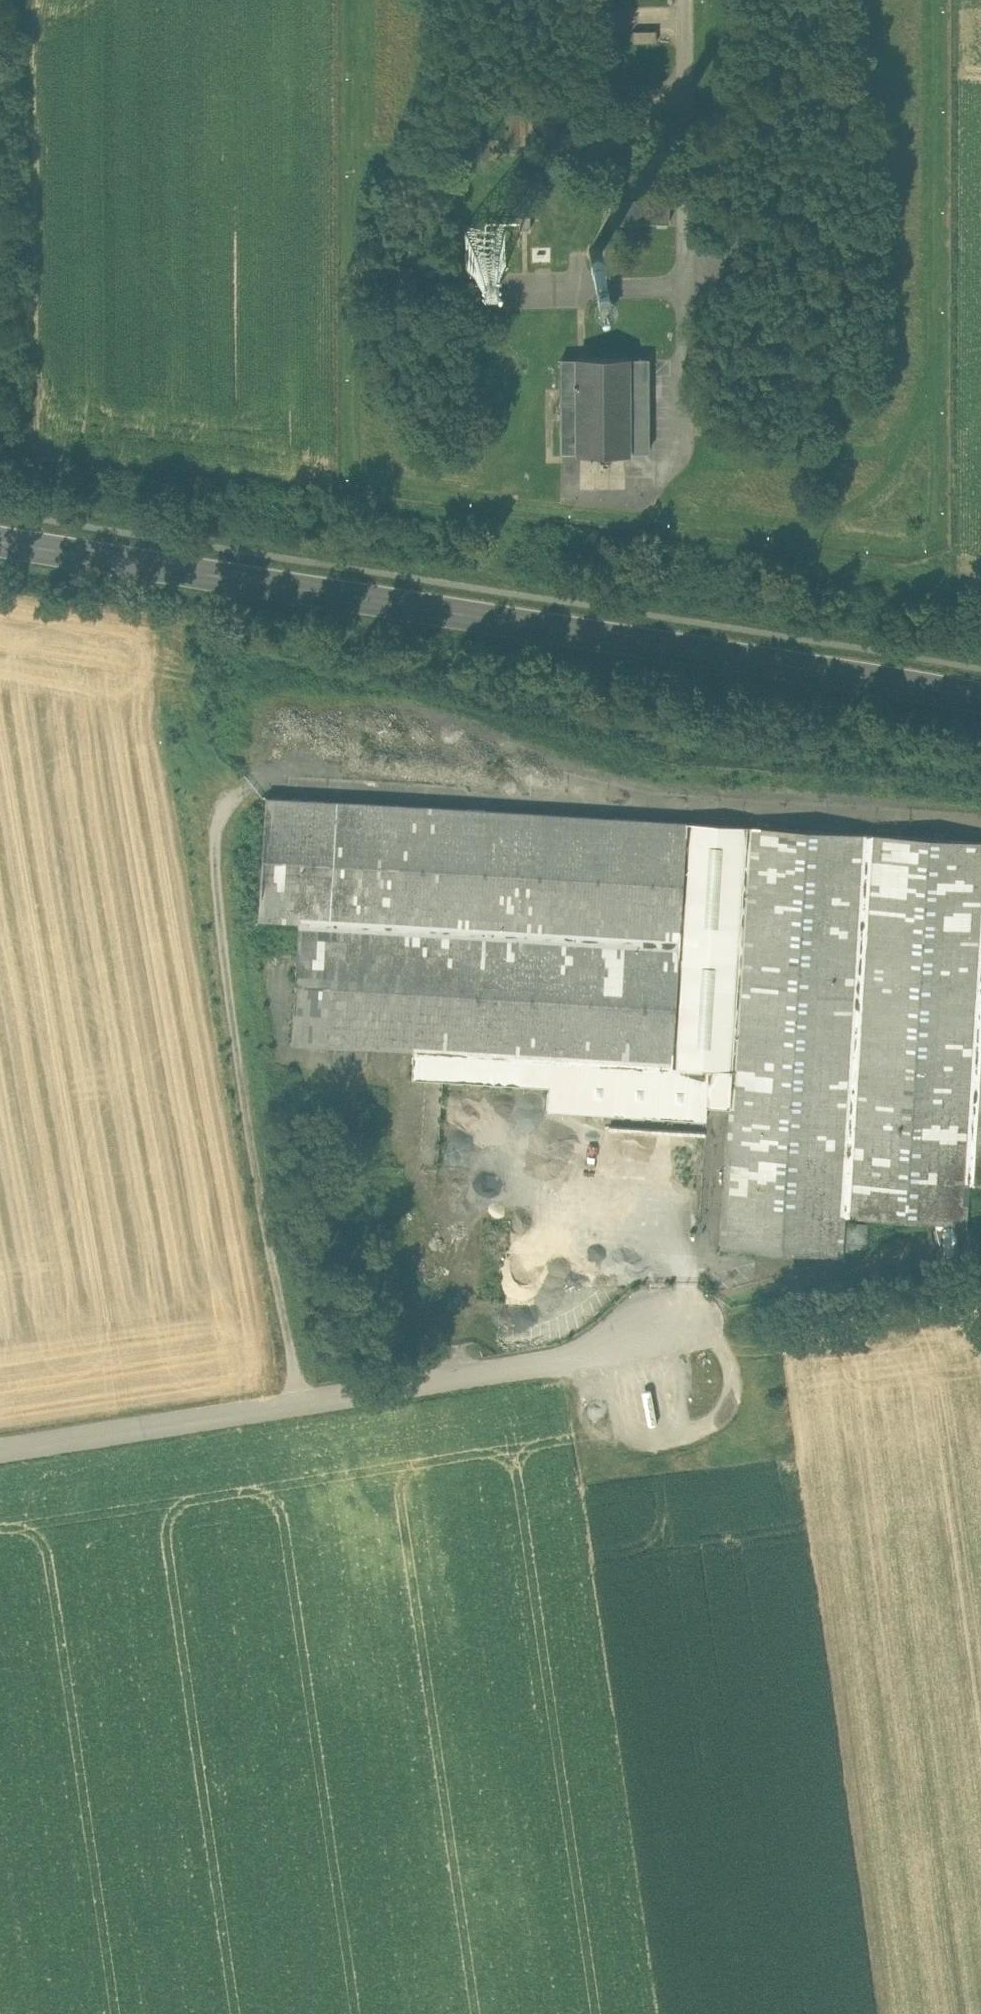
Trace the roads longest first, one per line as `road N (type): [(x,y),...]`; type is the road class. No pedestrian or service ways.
road 1 (secondary): [(980,698),(0,539)]
road 2 (unclassified): [(0,1451),(469,1375),(674,1326)]
road 3 (track): [(302,1404),(254,1147),(214,847),(260,781)]
road 4 (track): [(980,1268),(674,1326)]

